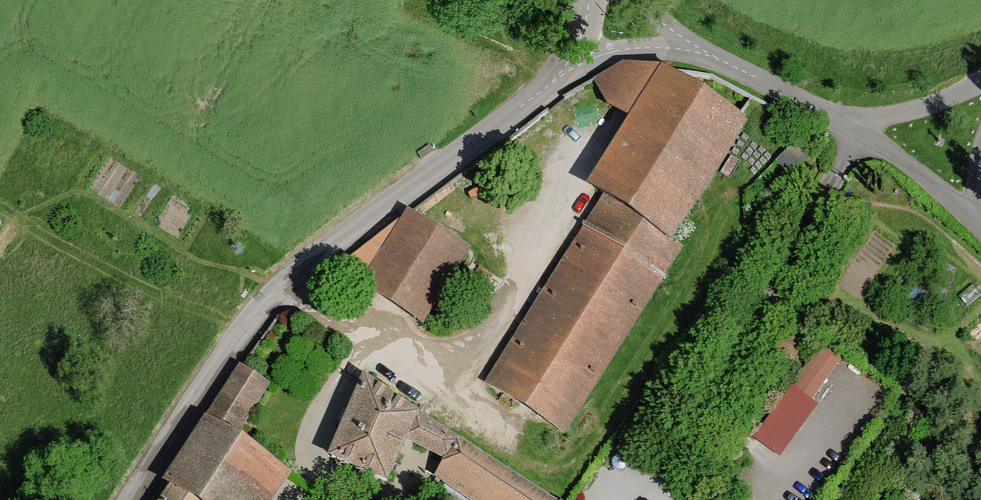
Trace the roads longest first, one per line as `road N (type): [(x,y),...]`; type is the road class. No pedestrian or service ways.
road 1 (unclassified): [(133,499),(278,289),(573,66)]
road 2 (unclassified): [(687,48),(850,126)]
road 3 (unclassified): [(850,126),(979,220)]
road 4 (unclassified): [(850,126),(980,85)]

